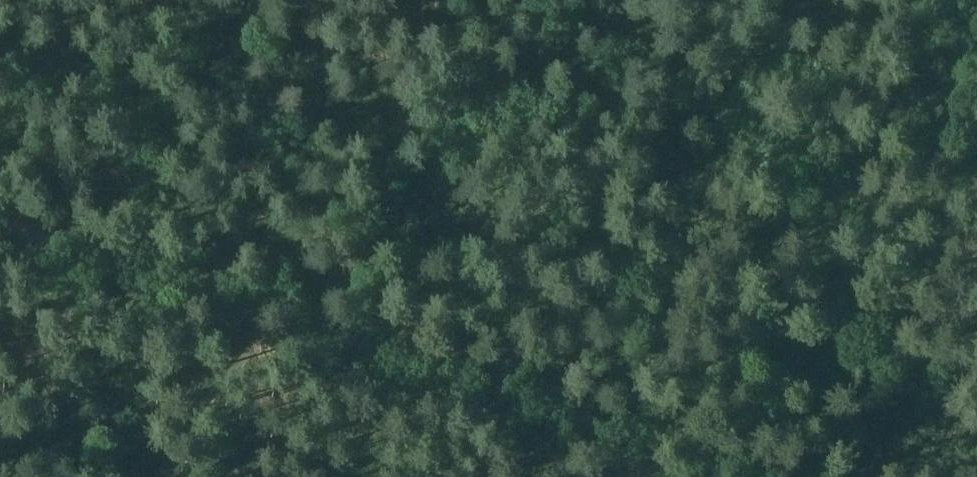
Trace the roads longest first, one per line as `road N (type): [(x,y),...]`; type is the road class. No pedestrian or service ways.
road 1 (track): [(753,476),(252,311)]
road 2 (track): [(252,311),(0,227)]
road 3 (track): [(252,311),(137,476)]

